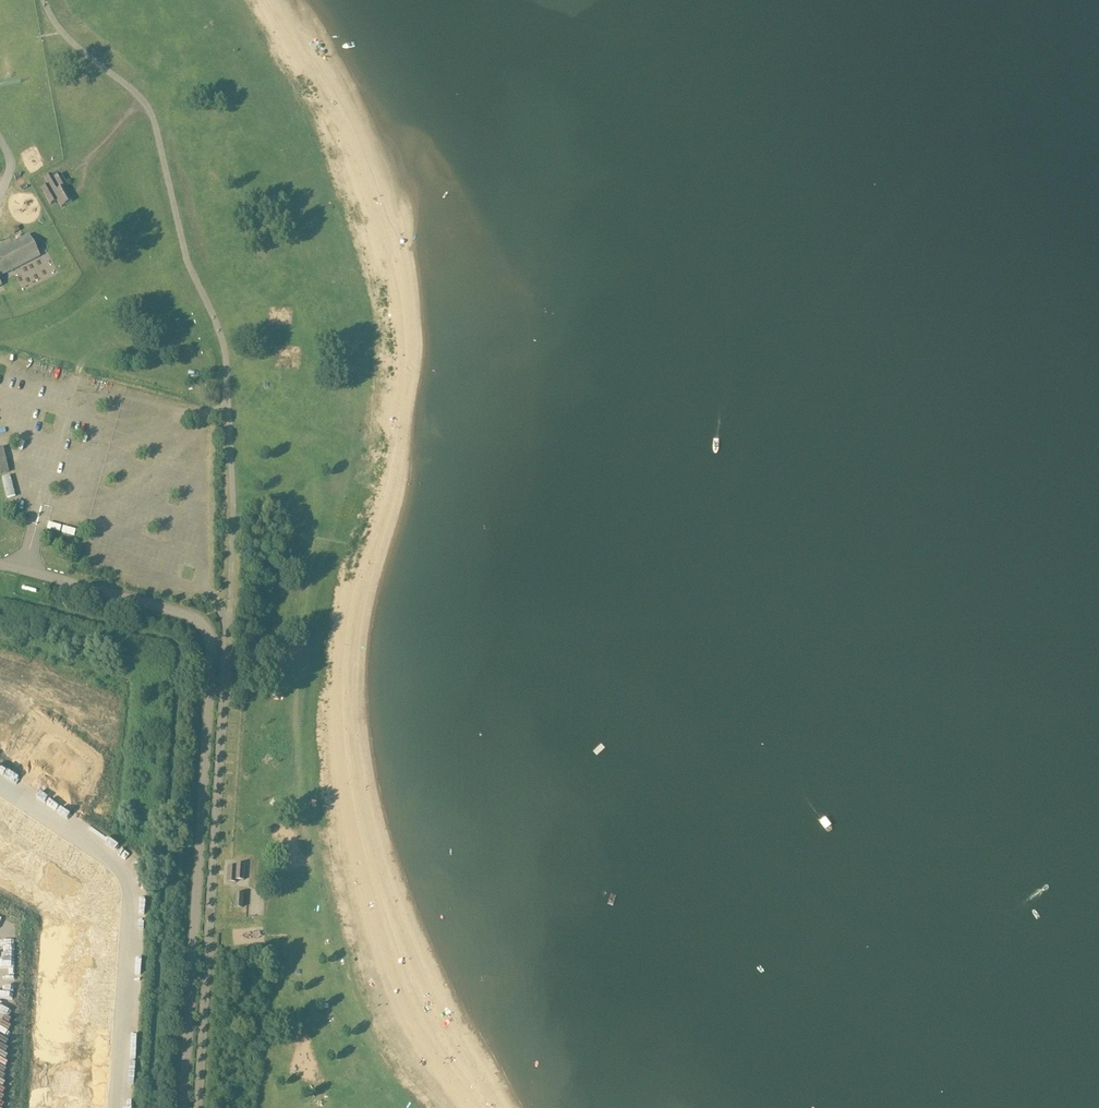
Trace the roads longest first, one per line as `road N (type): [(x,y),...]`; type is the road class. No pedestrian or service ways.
road 1 (unclassified): [(184,1107),(211,639),(191,616),(0,565)]
road 2 (track): [(0,597),(162,640),(178,655),(152,1107)]
road 3 (unclassified): [(197,1107),(231,592)]

